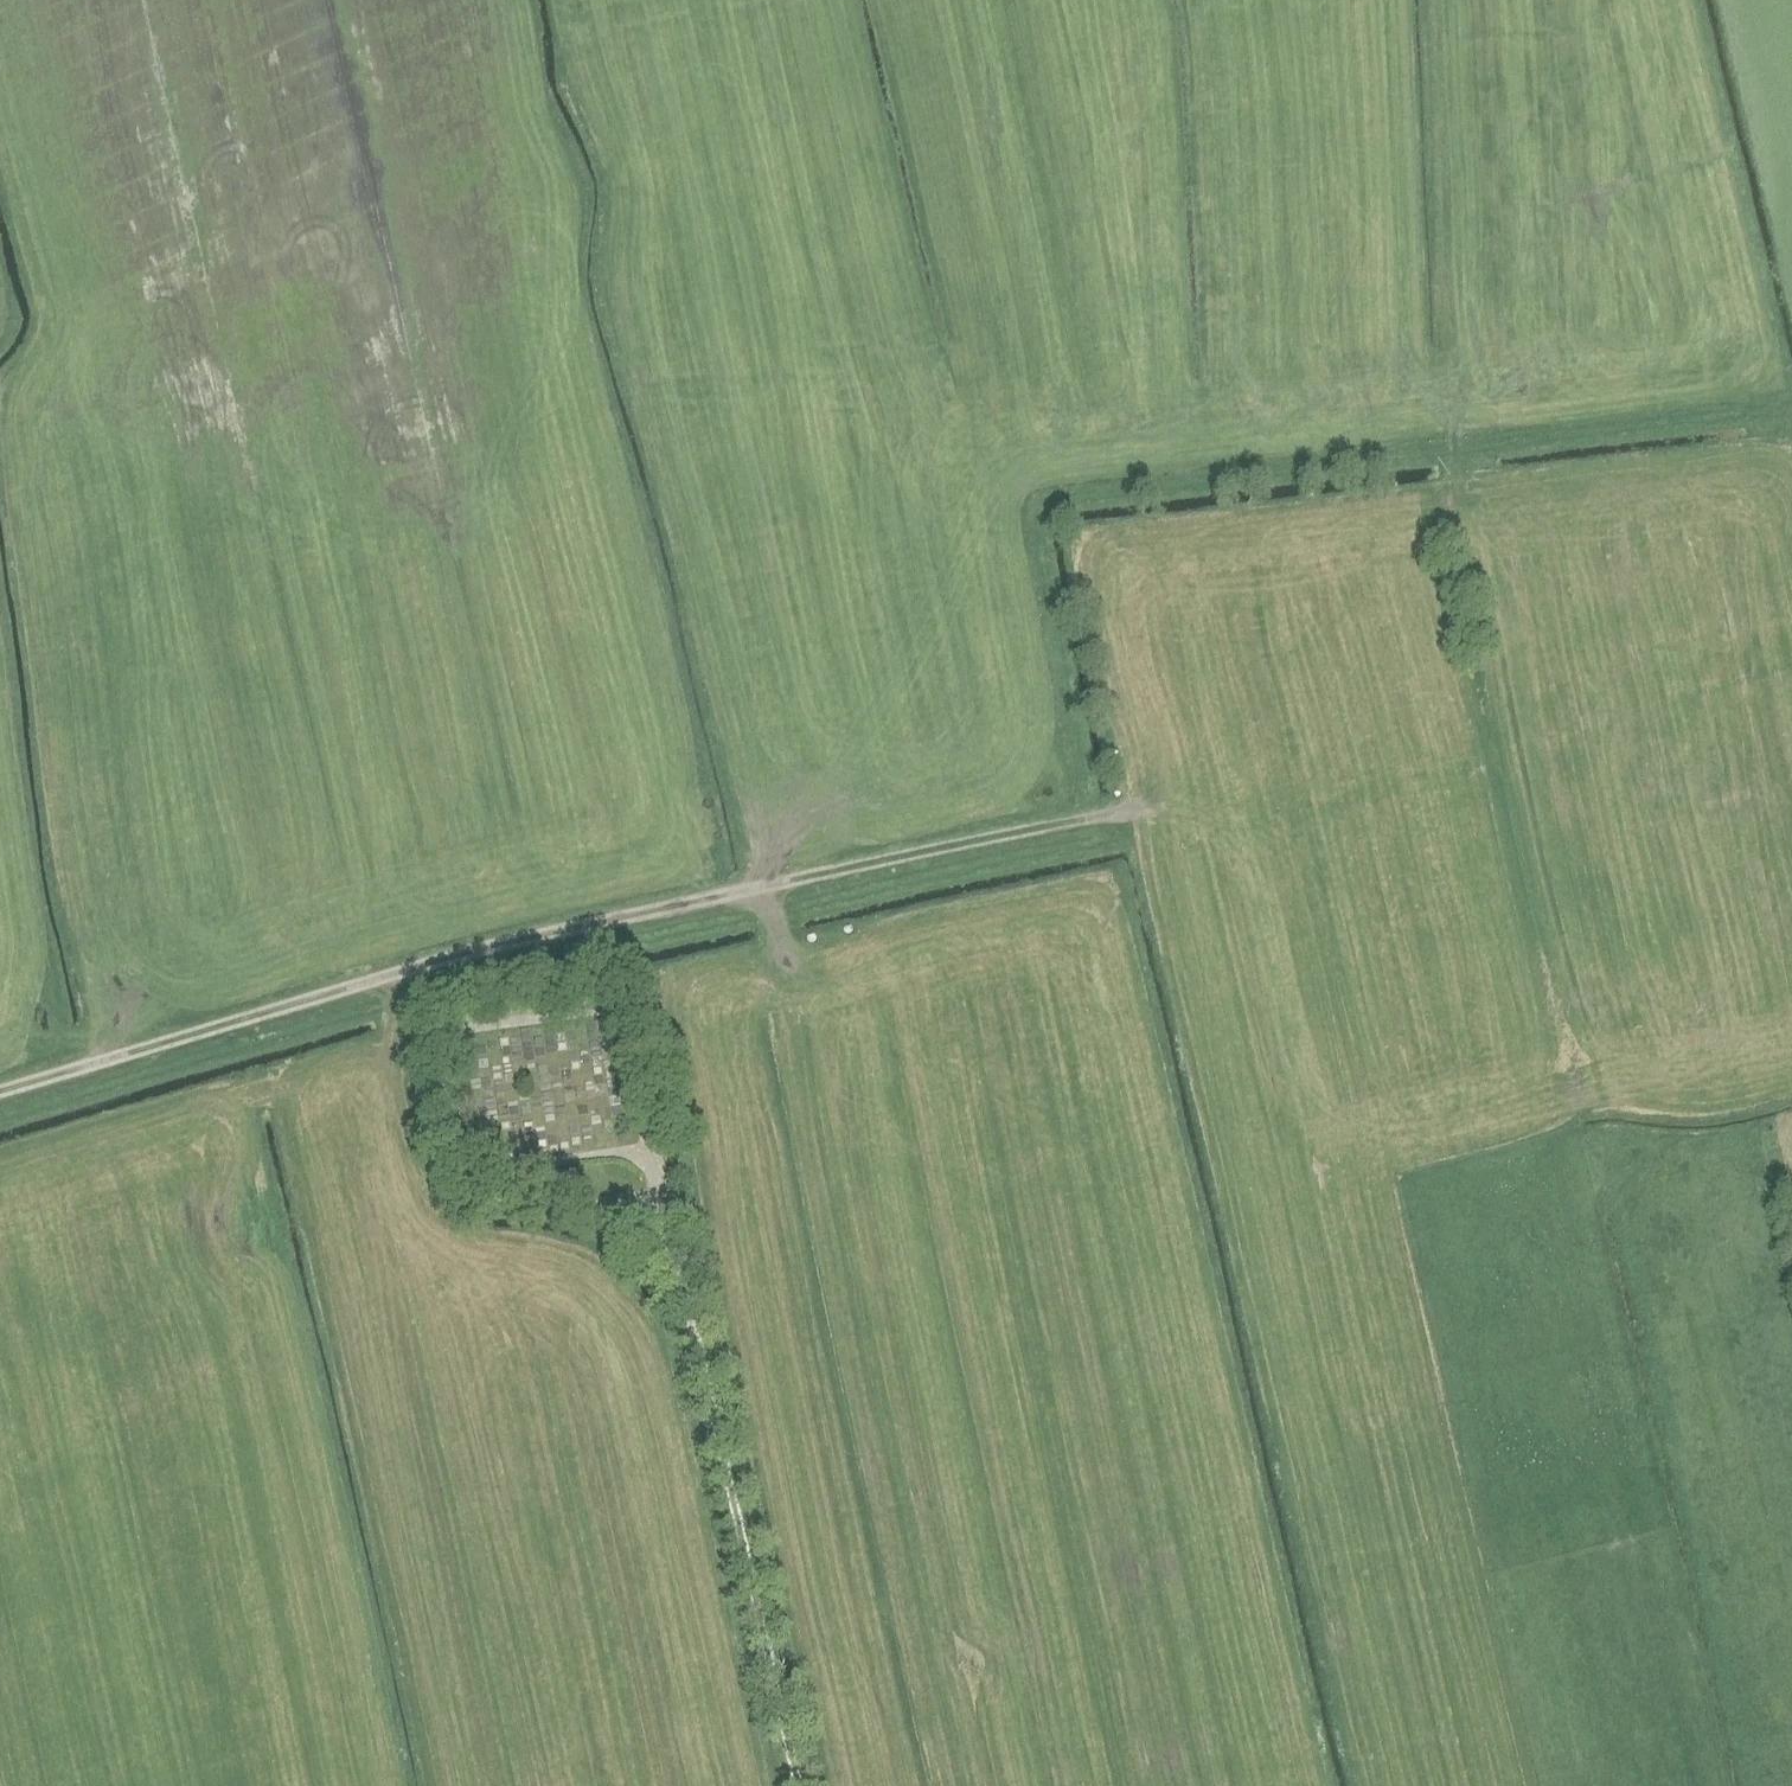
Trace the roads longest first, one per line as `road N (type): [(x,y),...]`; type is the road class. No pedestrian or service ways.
road 1 (track): [(0,1096),(460,952),(1113,811)]
road 2 (track): [(799,1785),(686,1296),(657,1193),(629,1146)]

